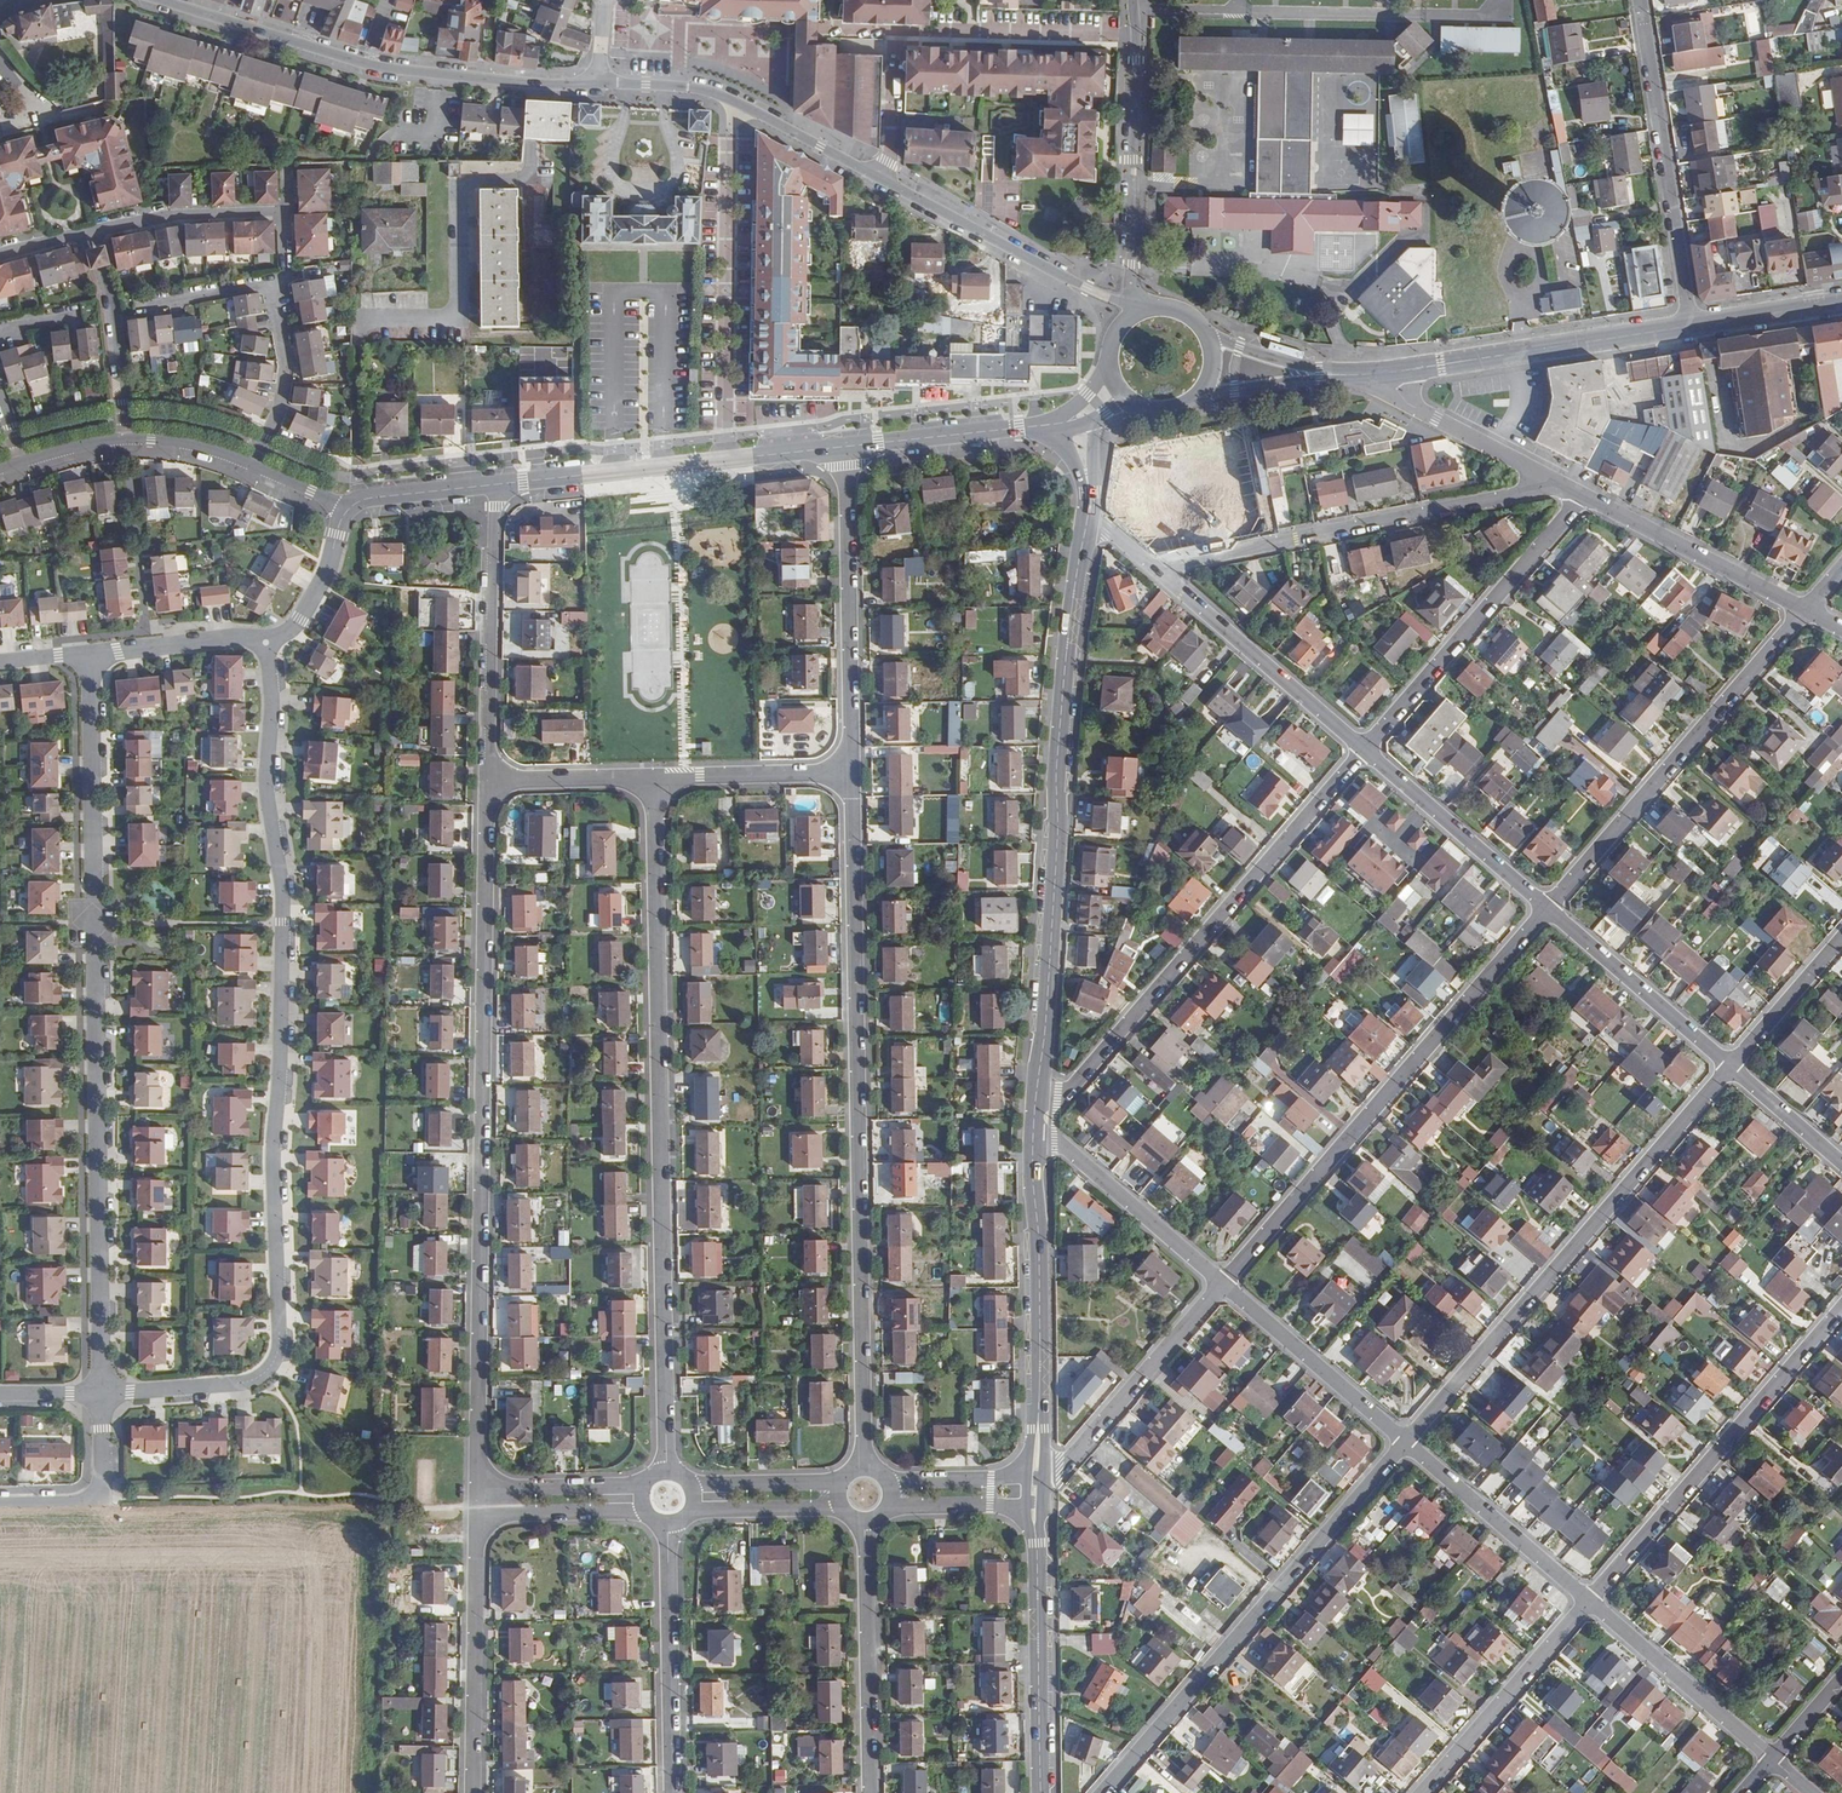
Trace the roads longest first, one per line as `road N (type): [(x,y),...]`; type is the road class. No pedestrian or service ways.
road 1 (residential): [(266,643),(266,786),(283,897),(273,1144),(277,1357),(250,1383),(102,1393)]
road 2 (residential): [(102,1393),(89,653)]
road 3 (residential): [(477,1487),(486,778)]
road 4 (residential): [(667,1473),(652,776)]
road 5 (residential): [(863,1468),(848,774)]
road 6 (secondary): [(1087,511),(1062,707),(1035,1103)]
road 7 (residential): [(1406,1442),(1731,1067)]
road 8 (residential): [(1544,907),(1223,1284)]
road 9 (residential): [(1035,1103),(1069,1091),(1362,750)]
road 10 (residential): [(1102,1792),(1406,1442)]
road 11 (residential): [(1558,482),(1150,565)]
road 12 (residential): [(1808,610),(1544,907)]
road 13 (residential): [(1841,1307),(1589,1600)]
road 14 (residential): [(369,323),(449,322),(459,315),(461,192),(469,182),(528,176),(533,83)]
road 15 (primary): [(533,83),(383,67),(167,0)]
road 16 (secondary): [(498,485),(846,447)]
road 17 (secondary): [(1034,1129),(1035,1471)]
road 18 (residential): [(1362,750),(1586,497)]
road 19 (residential): [(1691,325),(1641,0)]
road 20 (residential): [(848,774),(846,447)]
road 21 (residential): [(146,305),(270,284),(286,370),(280,406),(253,465)]
road 22 (primary): [(1691,325),(1382,374)]
road 23 (primary): [(889,183),(717,93),(599,83)]
road 24 (residential): [(486,778),(498,485)]
road 25 (secondary): [(1033,1507),(1041,1792)]
road 26 (residential): [(1362,750),(1150,565)]
road 27 (residential): [(473,1792),(476,1513)]
road 28 (residential): [(673,1792),(667,1521)]
road 29 (residential): [(869,1792),(865,1521)]
road 30 (residential): [(1223,1284),(1064,1465),(1035,1471)]
road 31 (residential): [(1129,303),(1136,33)]
road 32 (primary): [(1129,303),(889,183)]
road 33 (residential): [(1589,1600),(1422,1792)]
road 34 (residential): [(1808,610),(1586,497)]
road 35 (residential): [(1731,1067),(1544,907)]
road 36 (residential): [(1223,1284),(1034,1129)]
road 37 (residential): [(1772,1760),(1589,1600)]
road 38 (residential): [(1136,33),(893,29)]
road 39 (residential): [(1406,1442),(1223,1284)]
road 40 (residential): [(1589,1600),(1406,1442)]
road 41 (residential): [(1544,907),(1362,750)]
road 42 (residential): [(127,439),(93,229)]
road 43 (residential): [(1558,482),(1408,404),(1382,374)]
road 44 (residential): [(102,1393),(95,1498),(0,1504)]
road 45 (residential): [(652,776),(848,774)]
road 46 (residential): [(93,229),(171,215),(286,212)]
road 47 (secondary): [(846,447),(1037,428)]
road 48 (primary): [(1195,397),(1382,374)]
road 49 (primary): [(1382,374),(1288,363),(1207,332)]
road 50 (residential): [(266,643),(245,636),(89,653)]
road 51 (residential): [(476,1513),(647,1509)]
road 52 (residential): [(1731,1067),(1841,938)]
road 53 (residential): [(646,1485),(477,1487)]
road 54 (residential): [(486,778),(652,776)]
road 55 (residential): [(346,506),(316,593),(295,625),(266,643)]
road 56 (residential): [(688,1509),(843,1511)]
road 57 (residential): [(893,29),(889,183)]
road 58 (secondary): [(346,506),(498,485)]
road 59 (primary): [(1841,302),(1691,325)]
road 60 (residential): [(839,1484),(688,1485)]
road 61 (residential): [(1035,1471),(886,1480)]
road 62 (residential): [(1841,1162),(1731,1067)]
road 63 (residential): [(888,1506),(1033,1507)]
road 64 (secondary): [(127,439),(202,447),(253,465)]

